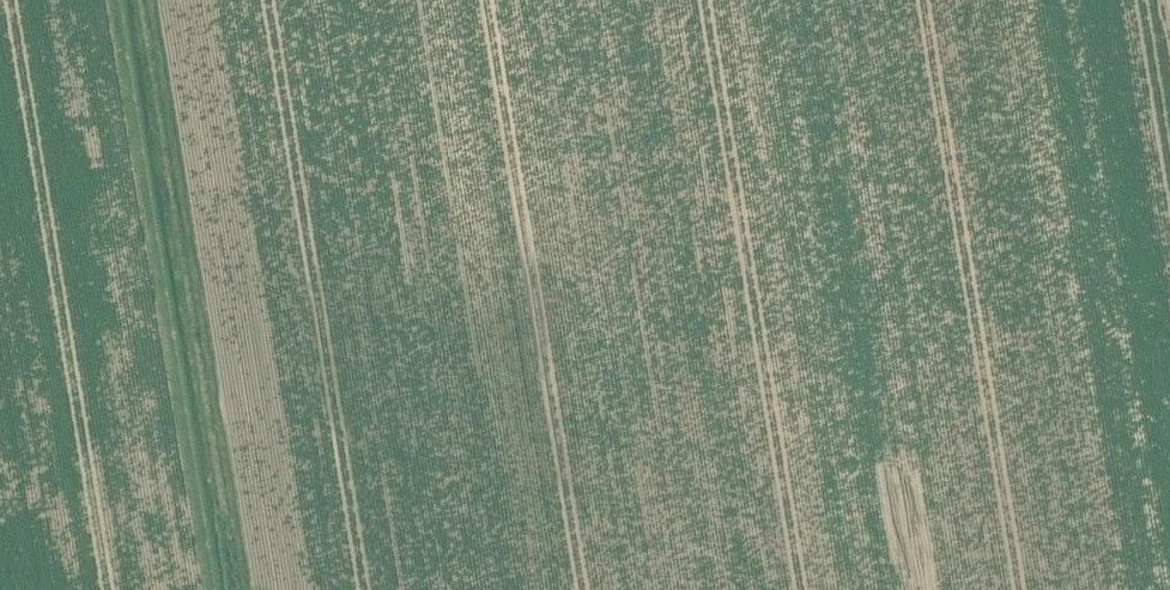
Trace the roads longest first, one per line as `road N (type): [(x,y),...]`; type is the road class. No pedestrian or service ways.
road 1 (track): [(213,589),(115,0)]
road 2 (track): [(143,0),(239,589)]

